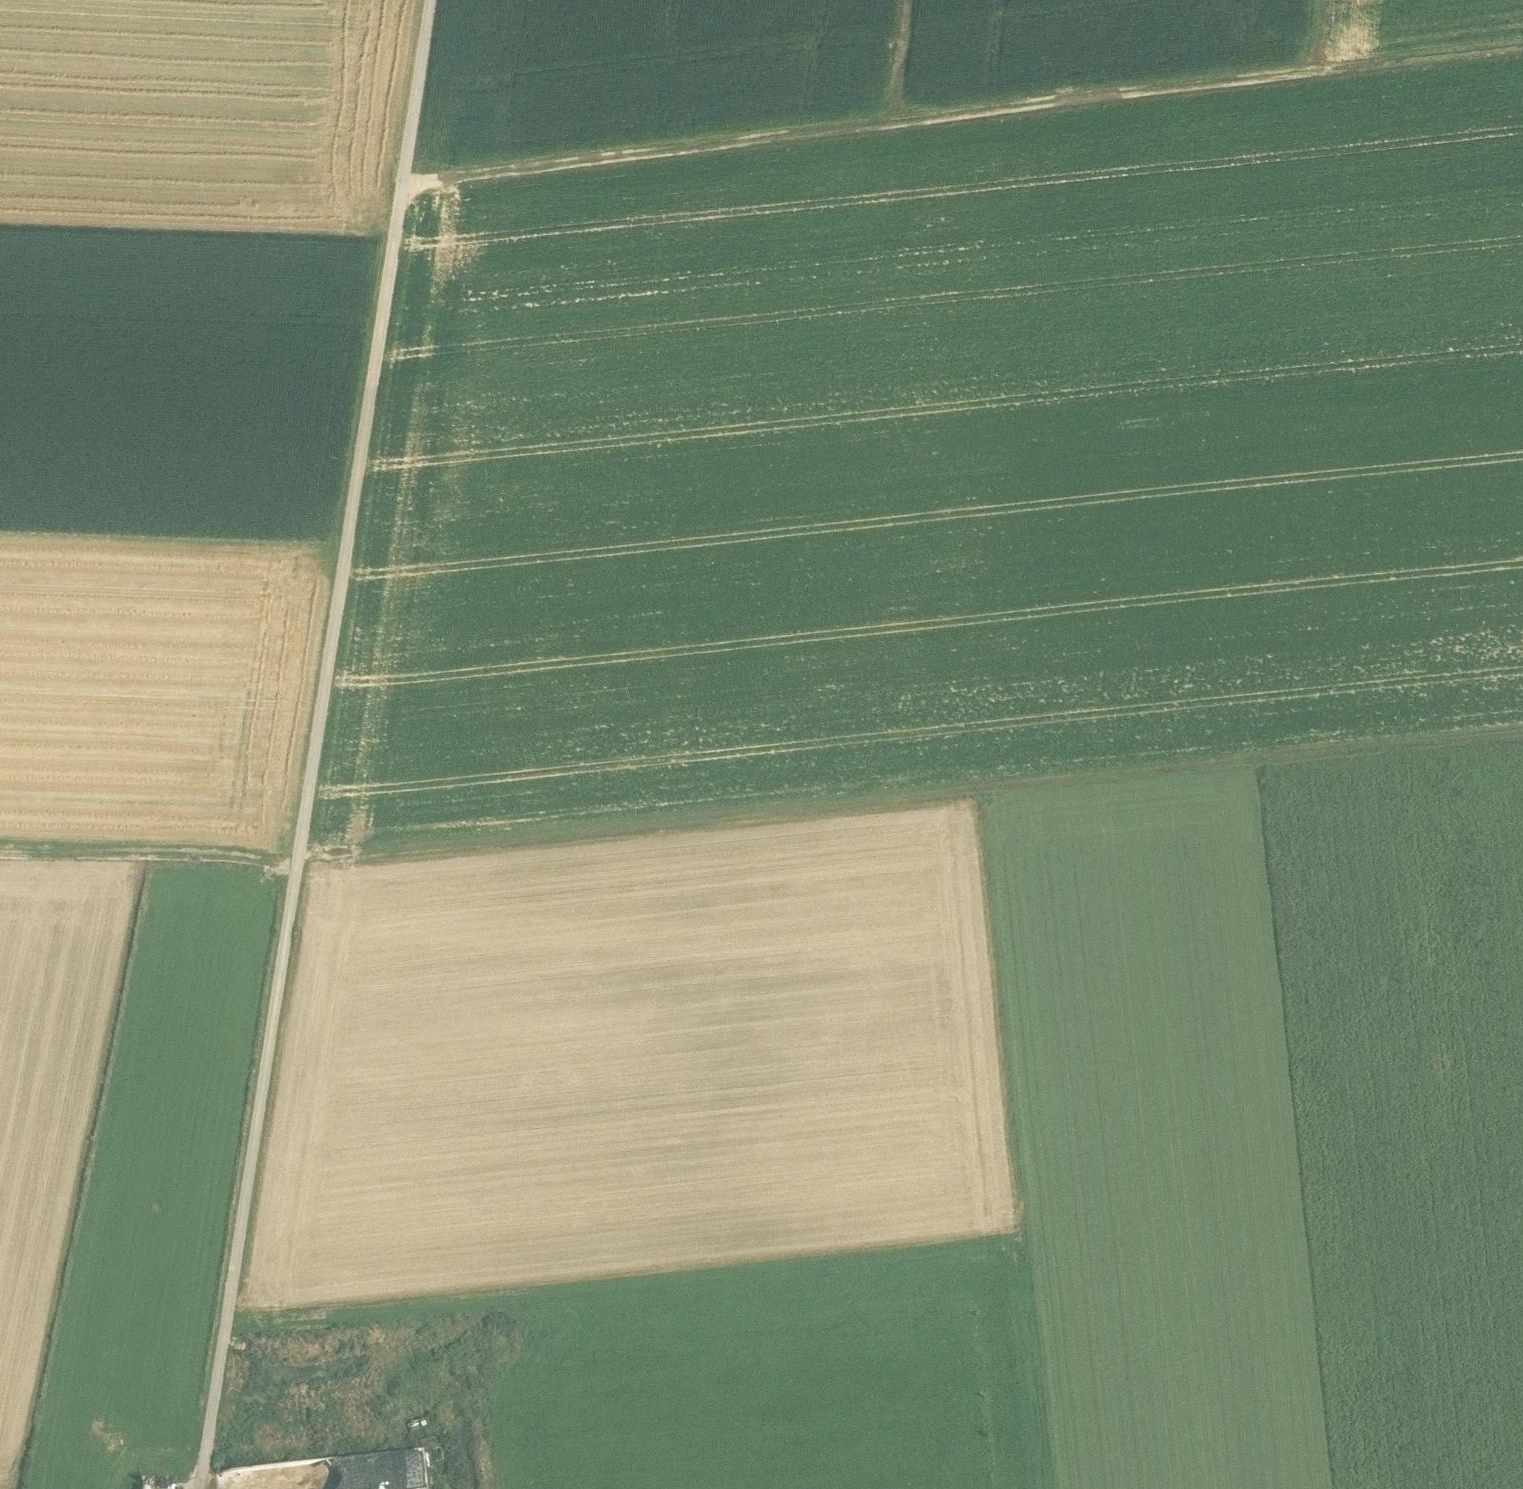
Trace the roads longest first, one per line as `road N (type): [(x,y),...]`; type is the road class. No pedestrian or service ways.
road 1 (track): [(1522,735),(298,863),(0,856)]
road 2 (track): [(430,0),(201,1488)]
road 3 (track): [(401,188),(1522,49)]
road 4 (track): [(1054,1488),(983,791)]

